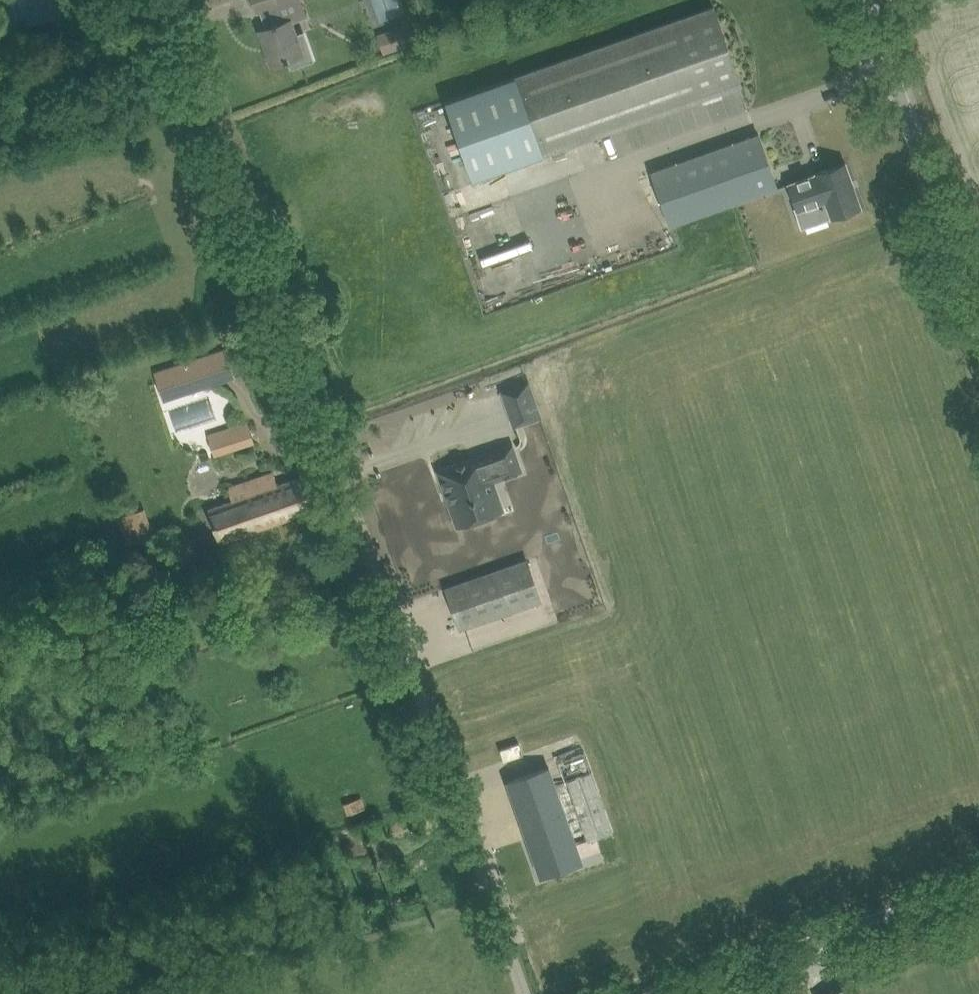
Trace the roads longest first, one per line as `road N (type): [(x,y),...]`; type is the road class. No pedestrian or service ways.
road 1 (track): [(184,0),(409,656)]
road 2 (unclassified): [(525,993),(409,656)]
road 3 (unclassified): [(978,330),(868,0)]
road 4 (unclassified): [(662,993),(978,881)]

